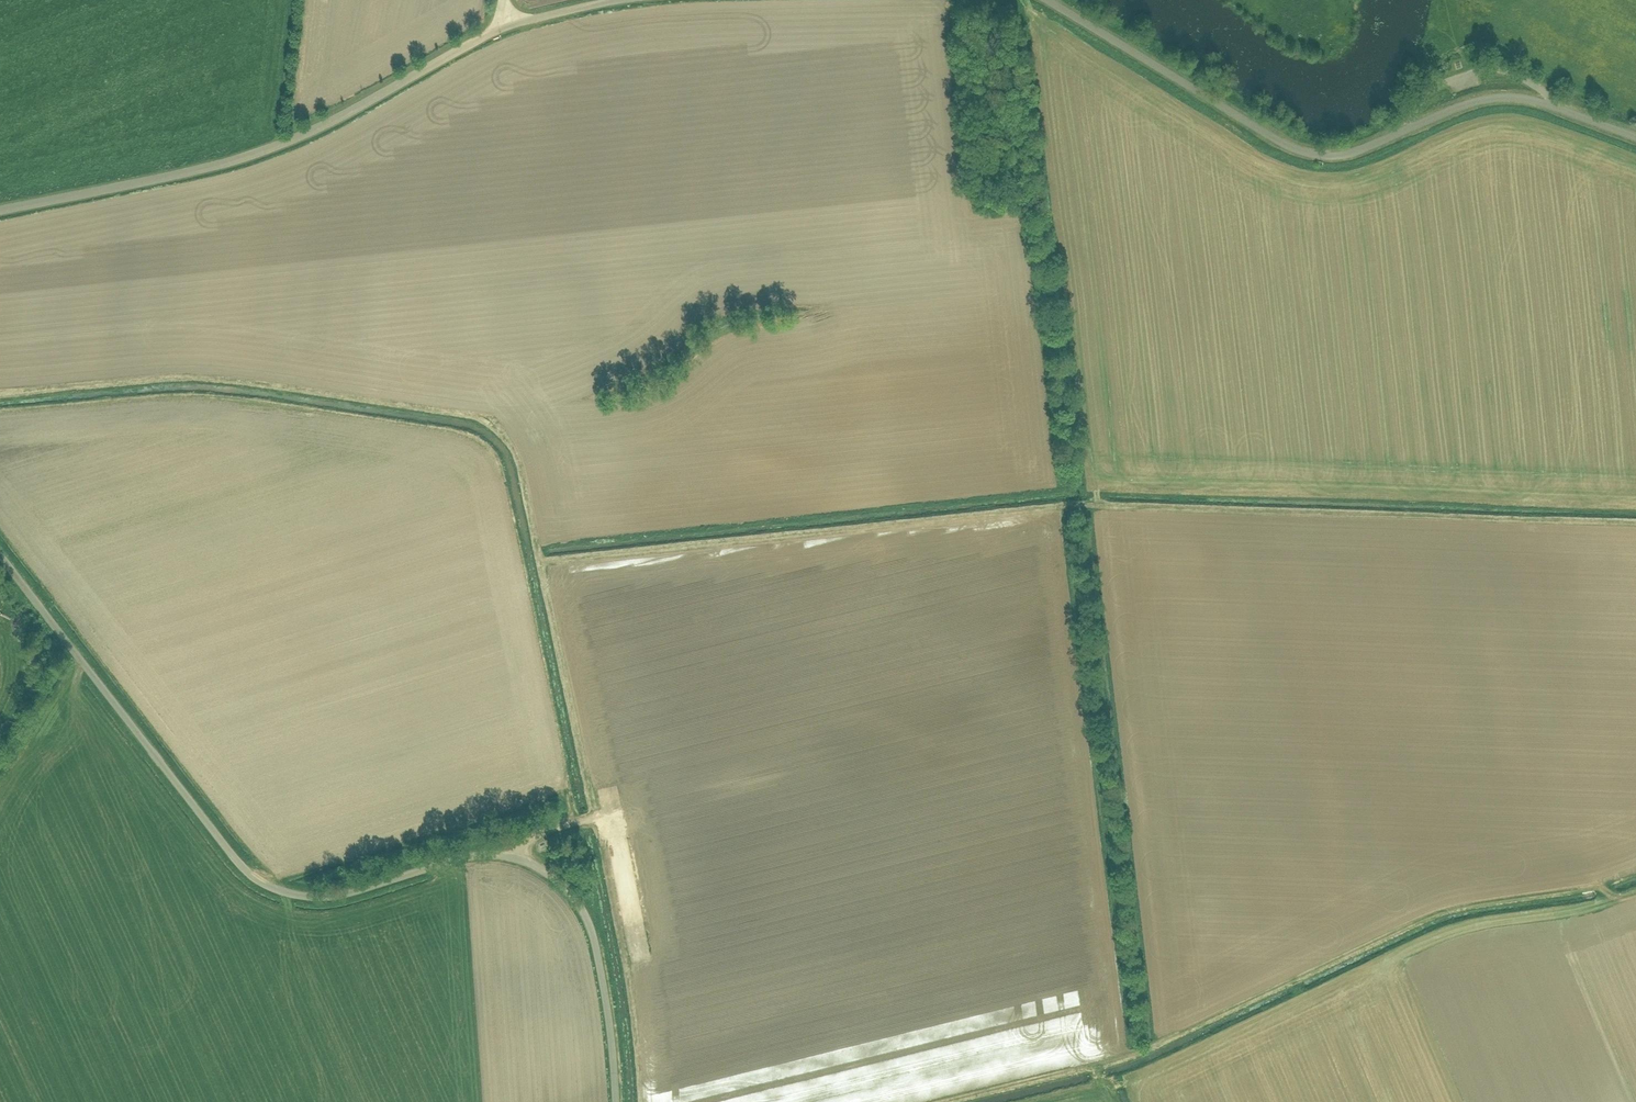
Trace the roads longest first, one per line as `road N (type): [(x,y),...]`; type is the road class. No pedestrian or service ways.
road 1 (unclassified): [(616,1101),(597,943),(574,896),(543,870),(503,857),(464,859),(362,892),(291,888),(252,854),(0,551)]
road 2 (unclassified): [(1635,140),(1515,97),(1467,103),(1354,153),(1322,158),(1251,127),(1044,0)]
road 3 (unclassified): [(0,210),(239,159),(508,24)]

